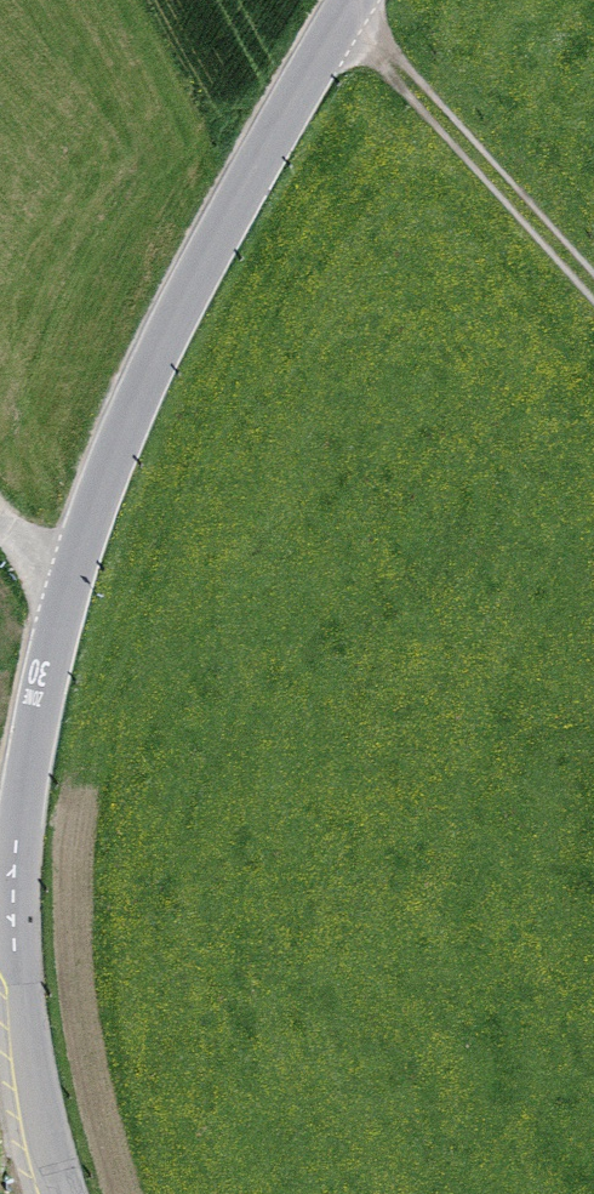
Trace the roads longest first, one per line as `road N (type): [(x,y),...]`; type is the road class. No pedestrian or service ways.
road 1 (unclassified): [(12,898),(43,679),(119,436),(207,250),(347,0)]
road 2 (track): [(593,290),(343,6)]
road 3 (unclassified): [(50,1193),(27,1092),(12,898)]

